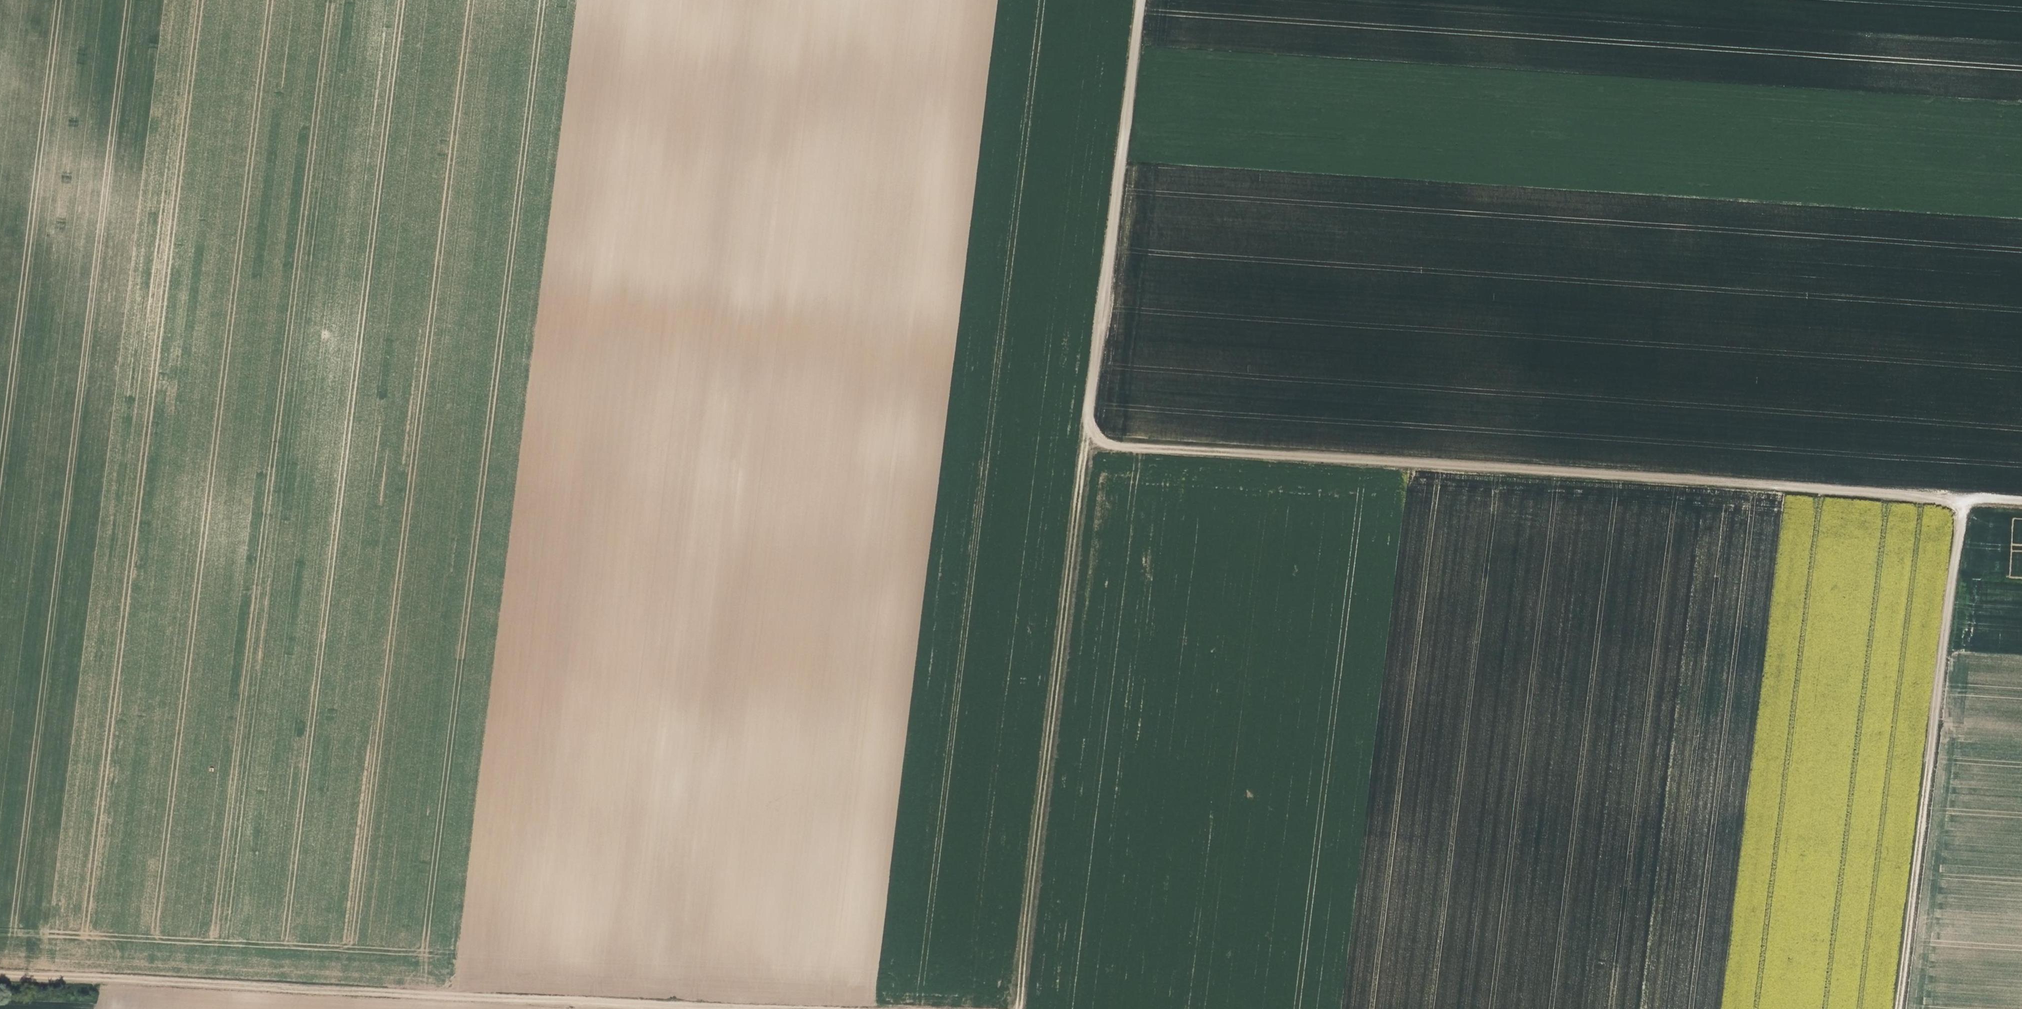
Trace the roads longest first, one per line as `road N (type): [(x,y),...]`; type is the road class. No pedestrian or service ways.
road 1 (track): [(1018,1008),(1138,0)]
road 2 (track): [(2021,499),(1083,444)]
road 3 (track): [(817,1008),(0,975)]
road 4 (track): [(1962,496),(1900,1008)]

